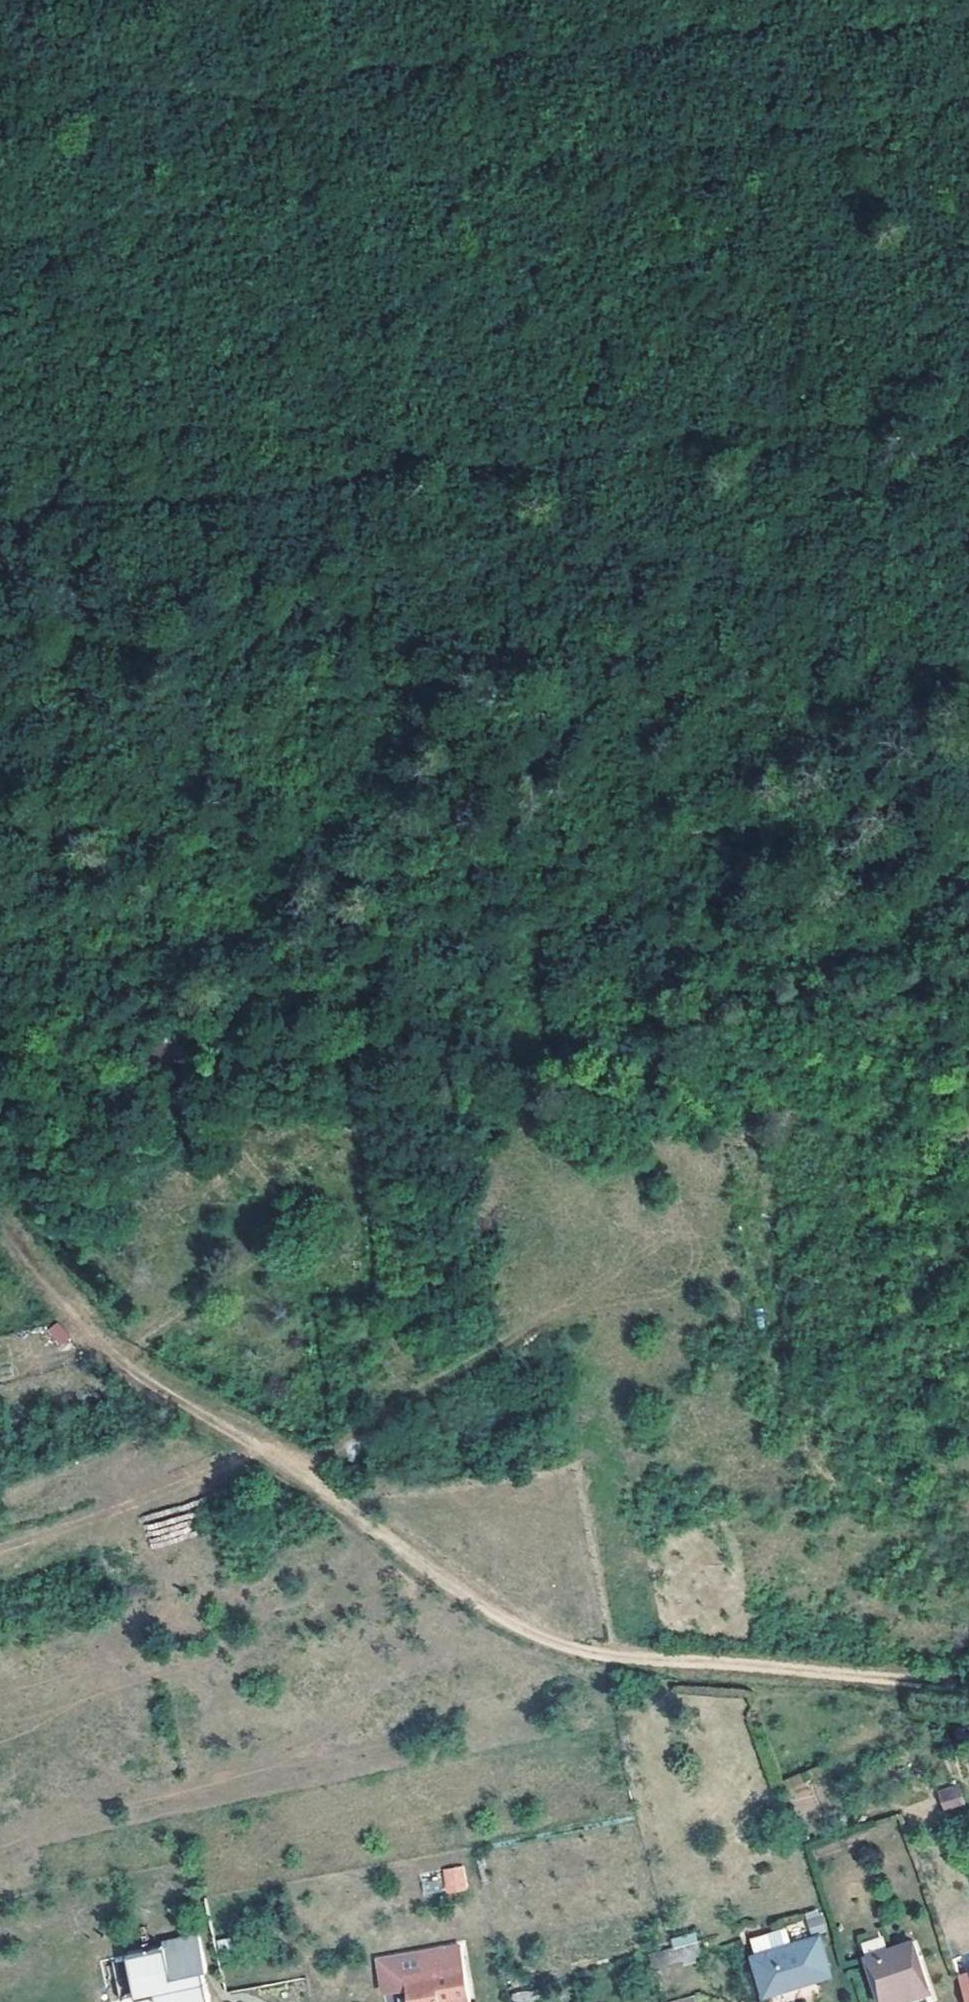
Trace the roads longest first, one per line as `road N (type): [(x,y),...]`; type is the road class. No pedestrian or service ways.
road 1 (track): [(61,1303),(161,1387),(330,1492),(427,1569),(547,1643),(617,1660),(968,1683)]

